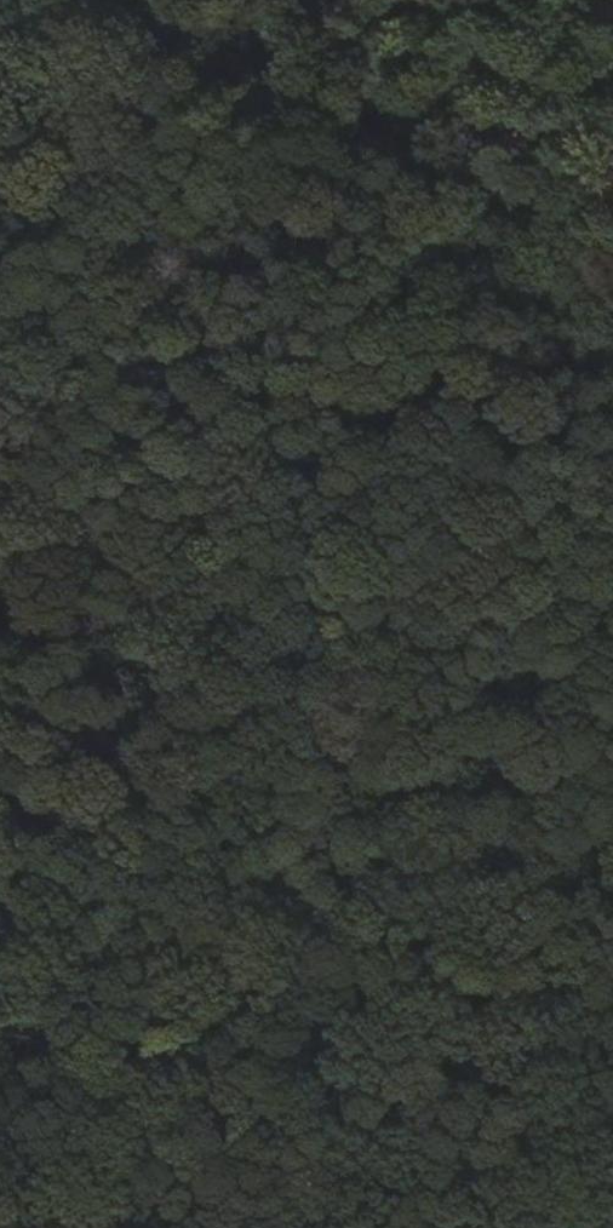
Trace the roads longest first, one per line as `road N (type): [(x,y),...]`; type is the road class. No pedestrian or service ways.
road 1 (track): [(612,253),(107,0)]

